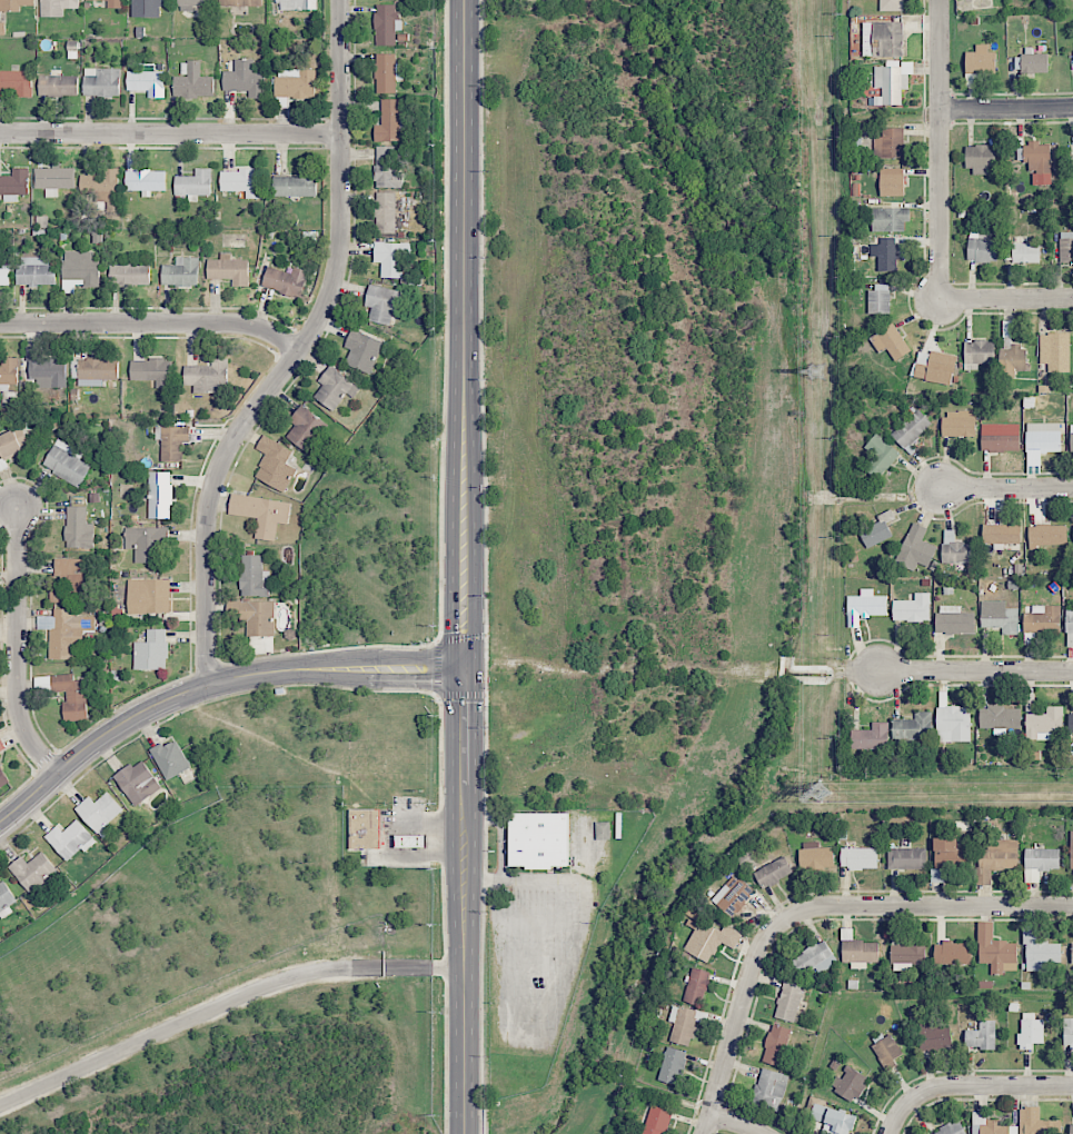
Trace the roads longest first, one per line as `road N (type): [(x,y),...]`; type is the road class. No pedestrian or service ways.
road 1 (residential): [(342,0),(337,270),(300,351),(244,425),(216,483),(207,535),(207,687)]
road 2 (secondary): [(463,0),(461,667)]
road 3 (tertiary): [(461,667),(280,673),(207,687),(113,734),(0,824)]
road 4 (residential): [(340,135),(0,135)]
road 5 (residential): [(300,351),(240,322),(0,322)]
road 6 (residential): [(941,0),(942,300)]
road 7 (residential): [(1072,906),(824,906),(777,925)]
road 8 (residential): [(19,514),(18,704),(28,742),(54,778)]
road 9 (secondary): [(463,877),(464,1133)]
road 10 (residential): [(703,1133),(753,959),(777,925)]
road 11 (secondary): [(461,667),(463,877)]
road 12 (residential): [(1072,1086),(938,1087),(905,1106),(890,1133)]
road 13 (residential): [(1072,672),(873,670)]
road 14 (residential): [(1072,487),(938,488)]
road 15 (residential): [(1072,297),(942,300)]
road 16 (residential): [(1072,108),(942,108)]

